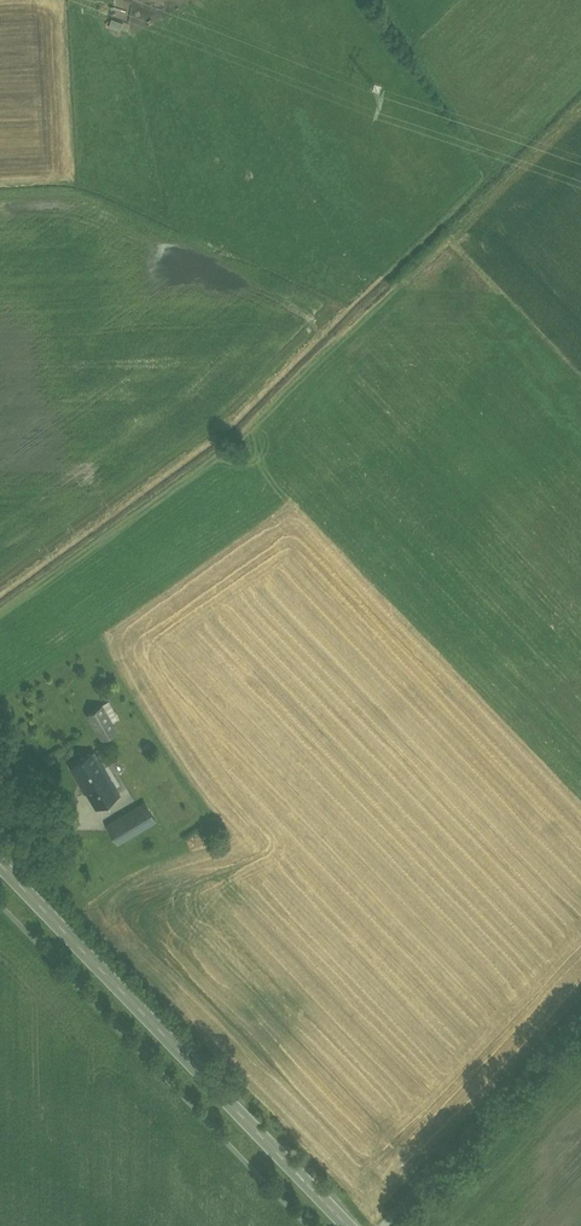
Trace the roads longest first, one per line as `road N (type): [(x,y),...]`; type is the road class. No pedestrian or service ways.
road 1 (secondary): [(0,862),(346,1225)]
road 2 (unclassified): [(389,1225),(580,1032)]

